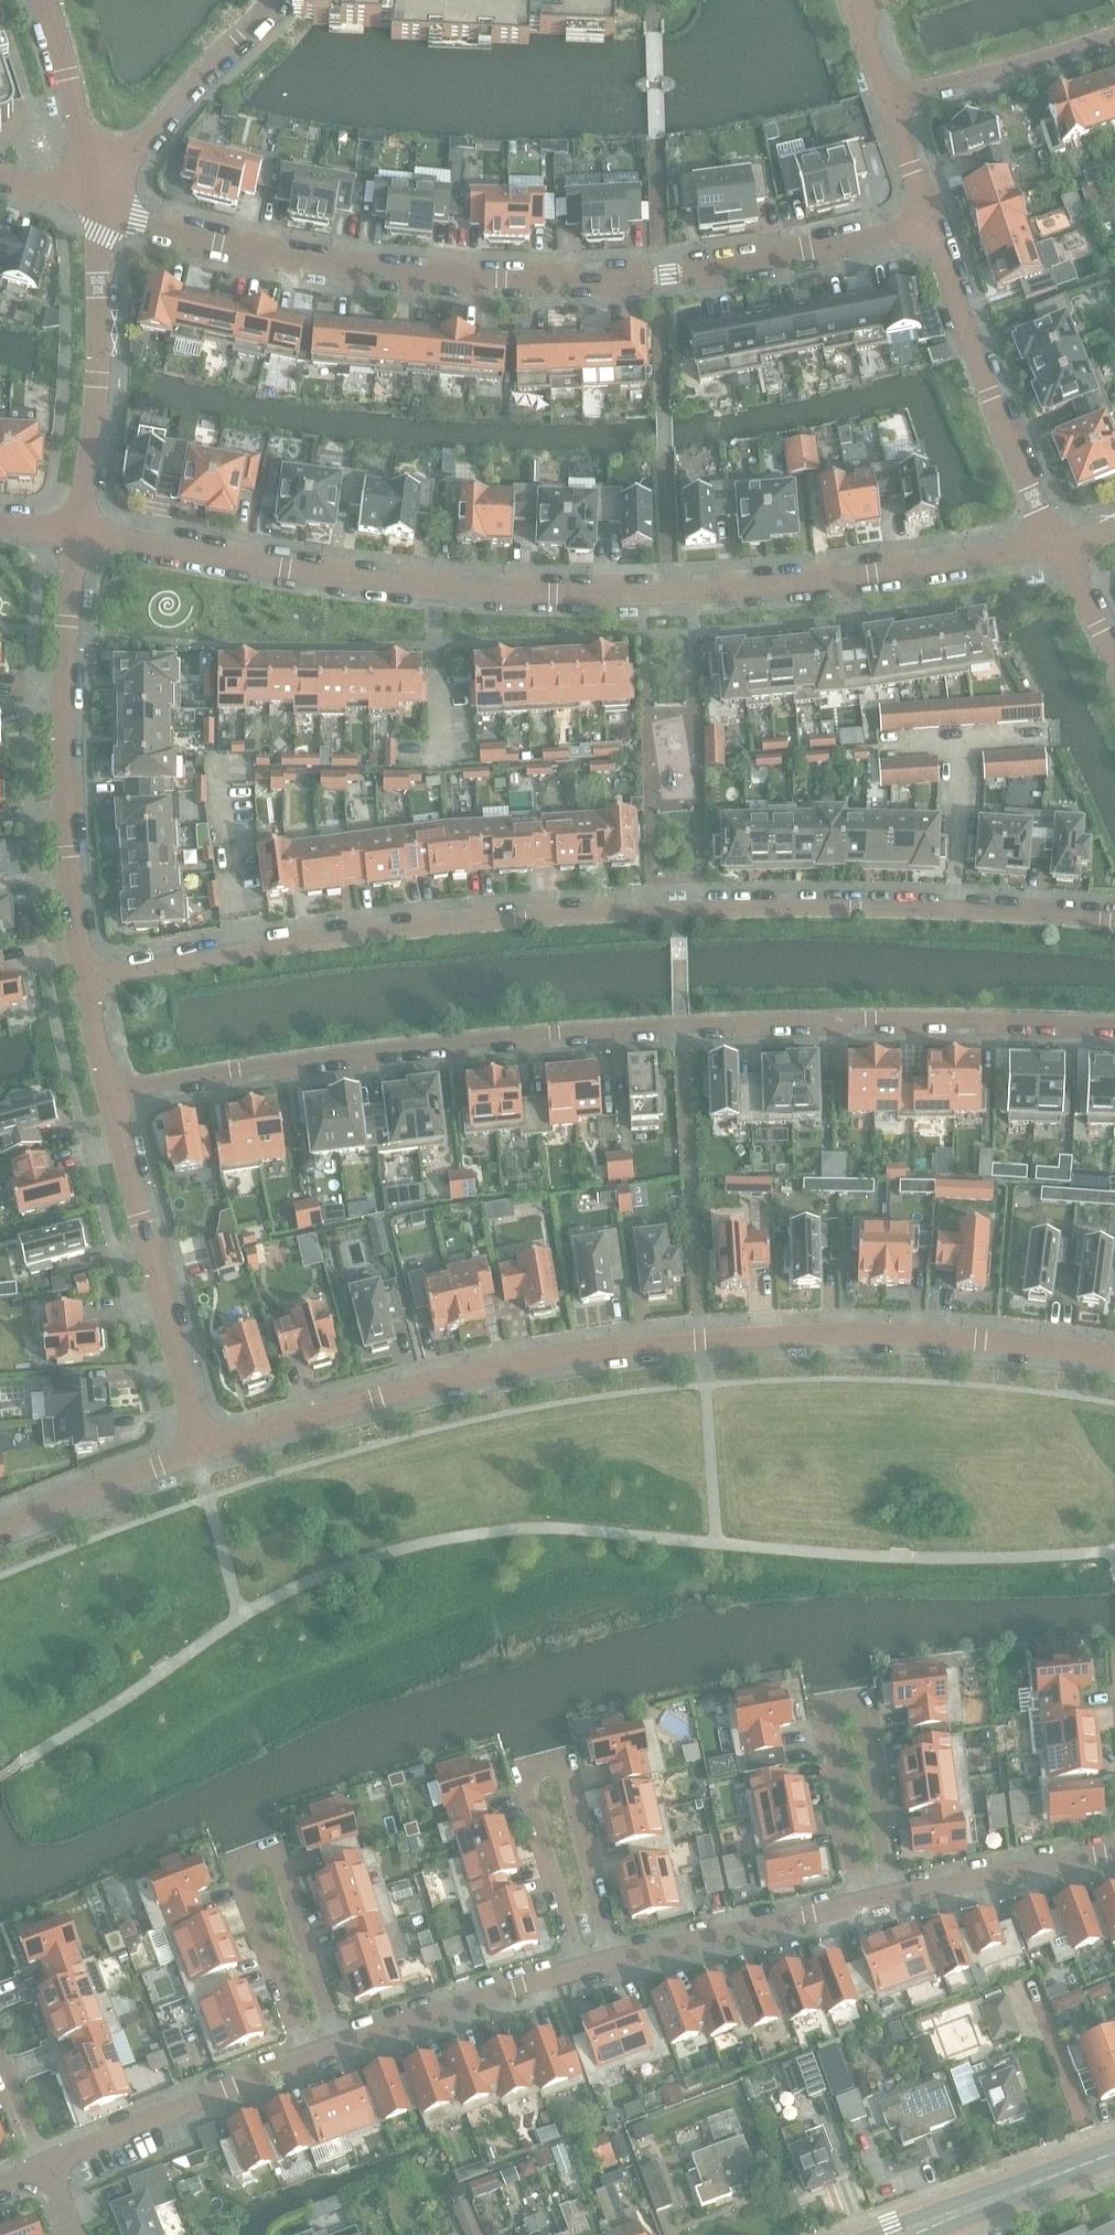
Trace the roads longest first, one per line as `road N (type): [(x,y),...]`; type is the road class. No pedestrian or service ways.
road 1 (residential): [(1114,921),(979,910),(652,911),(378,933),(82,980)]
road 2 (residential): [(105,1096),(333,1057),(680,1024),(1114,1024)]
road 3 (residential): [(1055,542),(899,571),(643,594),(439,588),(77,533)]
road 4 (residential): [(200,1450),(377,1399),(608,1348),(916,1334),(1114,1358)]
road 5 (residential): [(927,226),(809,254),(658,275),(504,280),(363,270),(218,243),(92,205)]
road 6 (residential): [(77,533),(62,685),(62,790),(82,980)]
road 7 (residential): [(611,1959),(561,1766),(523,1777),(578,1968)]
road 8 (residential): [(340,2039),(273,1851),(239,1863),(303,2051)]
road 9 (residential): [(891,1894),(862,1702),(824,1708),(855,1902)]
road 10 (residential): [(105,1096),(200,1450)]
road 11 (residential): [(1055,542),(927,226)]
road 12 (residential): [(92,205),(95,381),(77,533)]
road 13 (residential): [(44,2165),(303,2051)]
road 14 (residential): [(88,177),(241,40),(270,0)]
road 15 (residential): [(611,1959),(855,1902)]
road 16 (residential): [(340,2039),(578,1968)]
road 17 (residential): [(889,100),(1114,33)]
road 18 (residential): [(891,1894),(1114,1850)]
road 19 (tertiary): [(910,2234),(1114,2153)]
road 20 (residential): [(0,1529),(200,1450)]
road 21 (residential): [(47,0),(88,177)]
road 22 (residential): [(927,226),(889,100)]
road 23 (residential): [(1114,659),(1055,542)]

